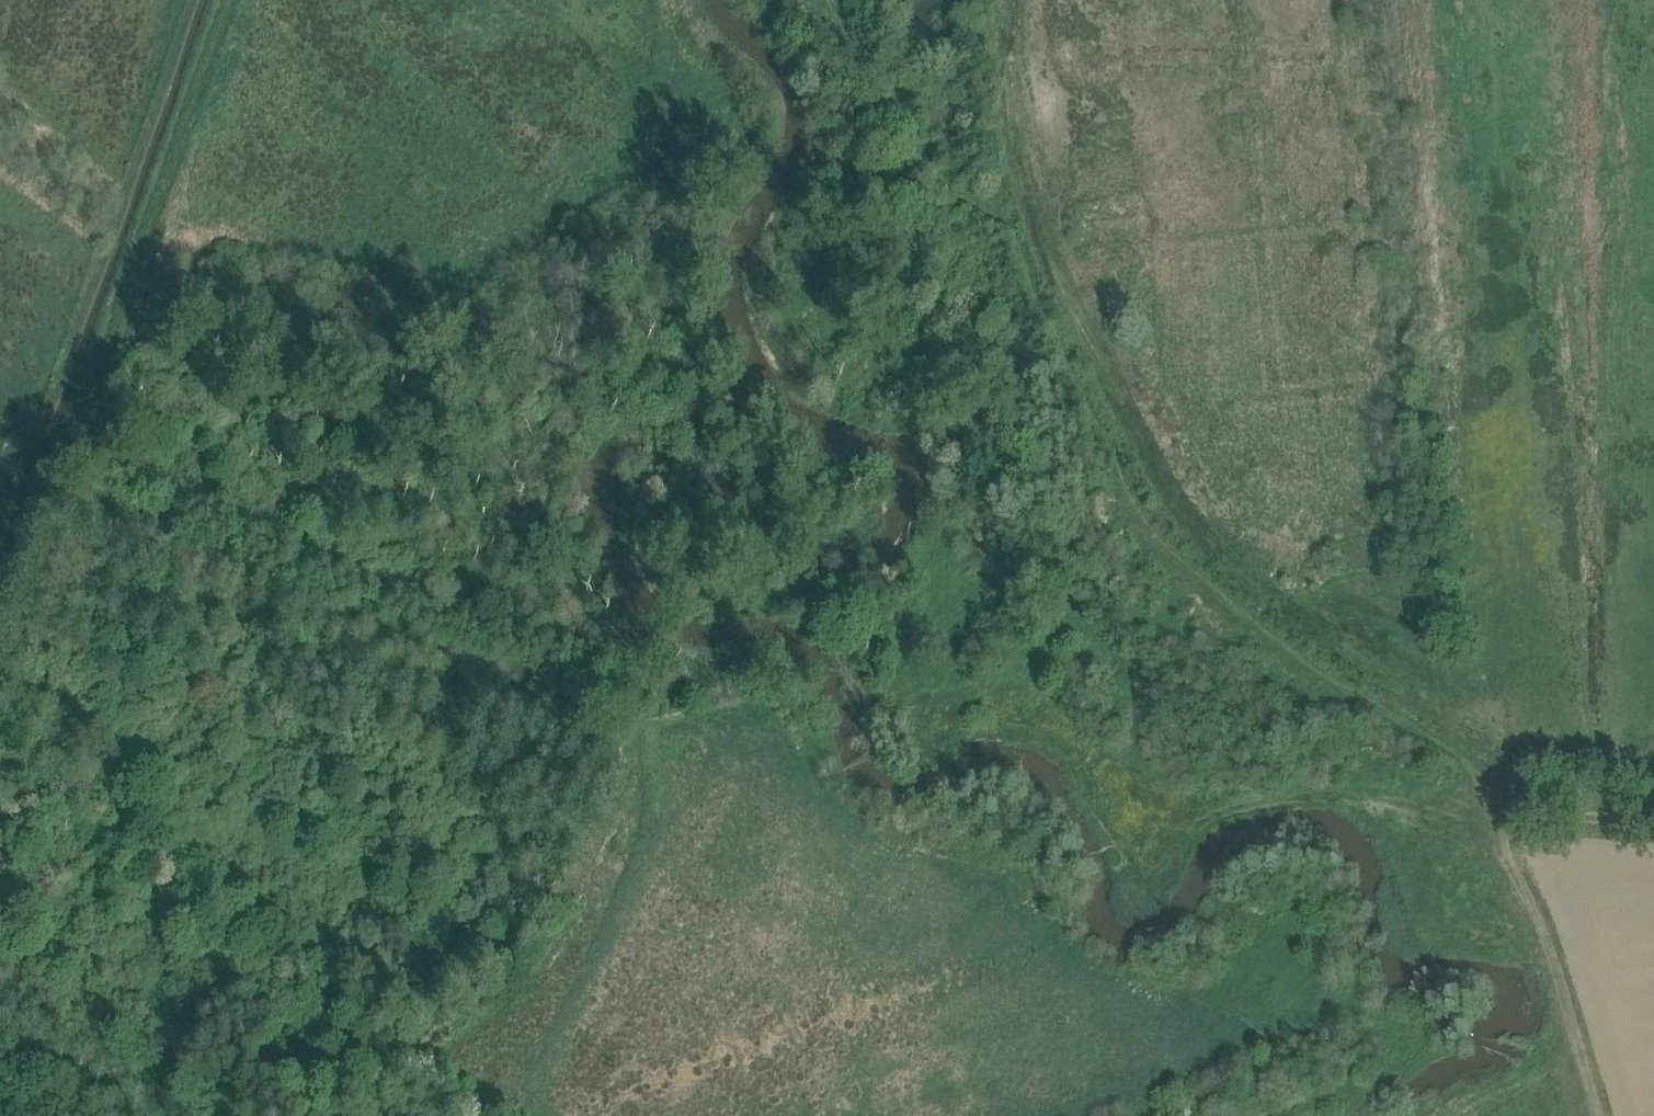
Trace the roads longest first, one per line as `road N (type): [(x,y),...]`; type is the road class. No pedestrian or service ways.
road 1 (track): [(1653,826),(1499,817)]

